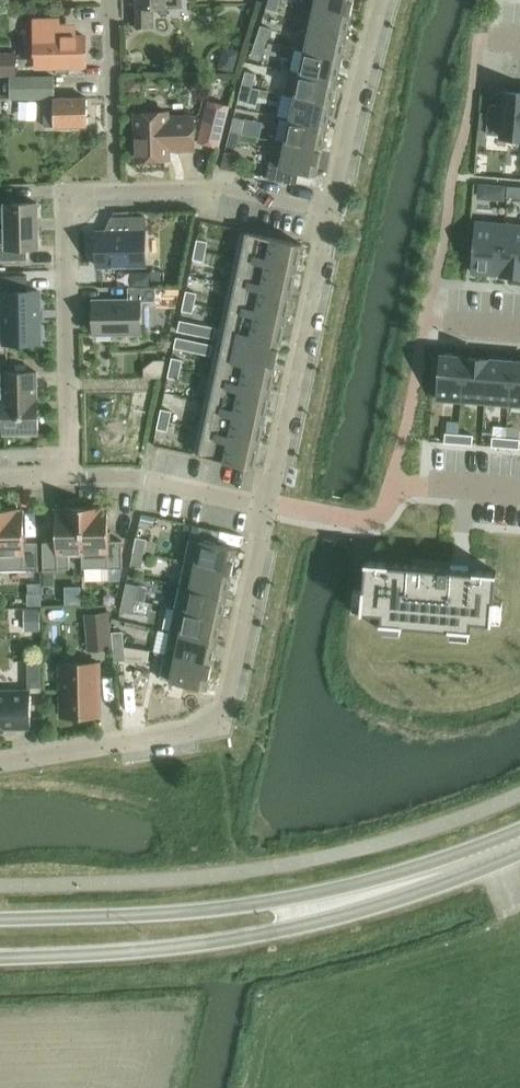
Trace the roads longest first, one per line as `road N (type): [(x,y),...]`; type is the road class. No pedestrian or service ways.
road 1 (secondary): [(0,957),(123,953),(274,933),(492,855)]
road 2 (secondary): [(492,855),(233,907),(0,921)]
road 3 (residential): [(0,762),(218,725),(267,505)]
road 4 (residential): [(71,479),(68,194),(116,193)]
road 5 (residential): [(333,212),(267,505)]
road 6 (residential): [(116,193),(214,188),(333,212)]
road 7 (residential): [(384,0),(333,212)]
road 8 (residential): [(267,505),(152,482),(71,479)]
road 9 (residential): [(116,193),(114,0)]

